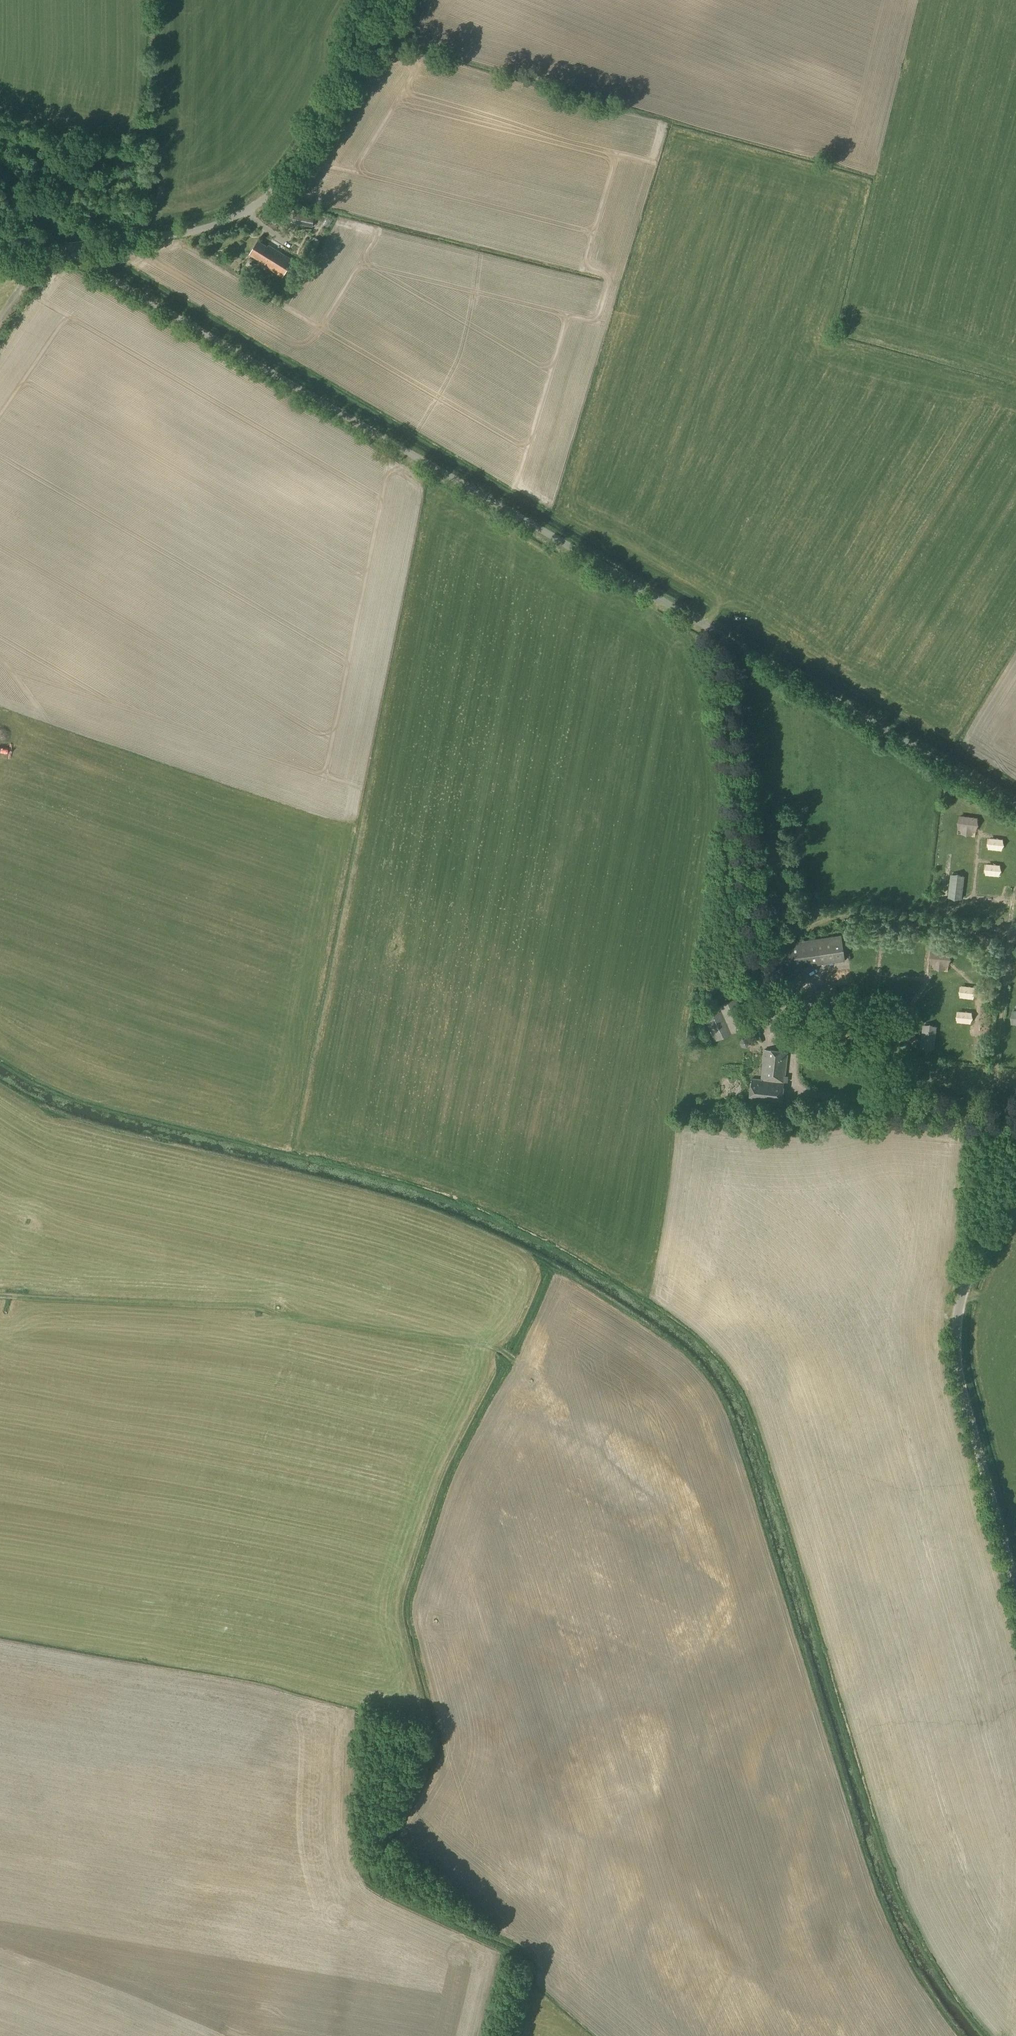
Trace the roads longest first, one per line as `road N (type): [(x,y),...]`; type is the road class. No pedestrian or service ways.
road 1 (unclassified): [(1015,807),(62,248)]
road 2 (unclassified): [(62,248),(194,232),(258,203),(394,0)]
road 3 (unclassified): [(1015,1589),(962,1388),(956,1337),(969,1276),(1015,1207)]

